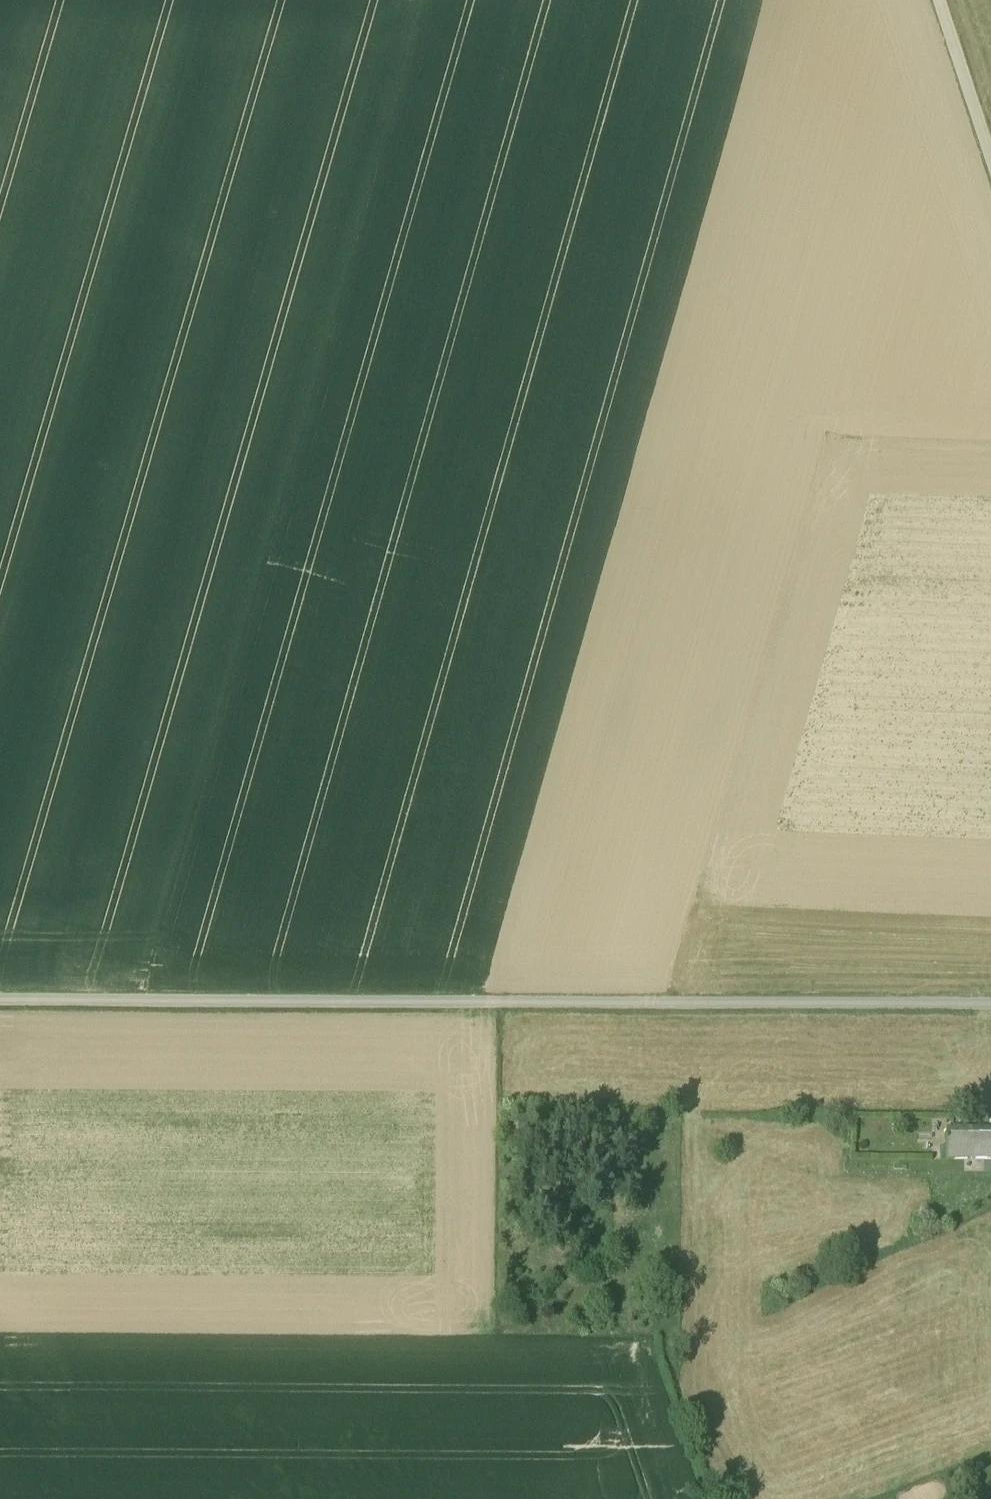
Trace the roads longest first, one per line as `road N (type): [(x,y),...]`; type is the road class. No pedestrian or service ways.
road 1 (track): [(0,1000),(990,1004)]
road 2 (track): [(990,160),(938,0)]

